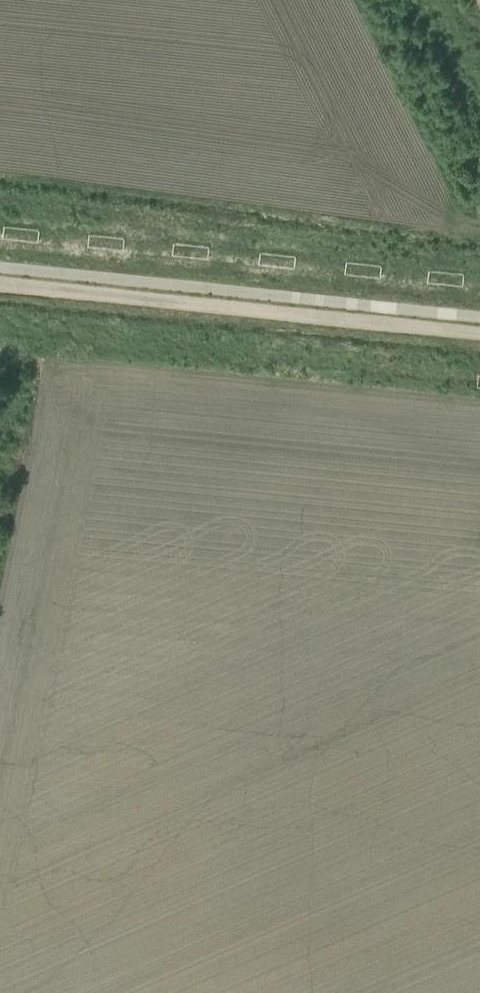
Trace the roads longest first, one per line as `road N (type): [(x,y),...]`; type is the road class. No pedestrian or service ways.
road 1 (track): [(0,284),(479,334)]

